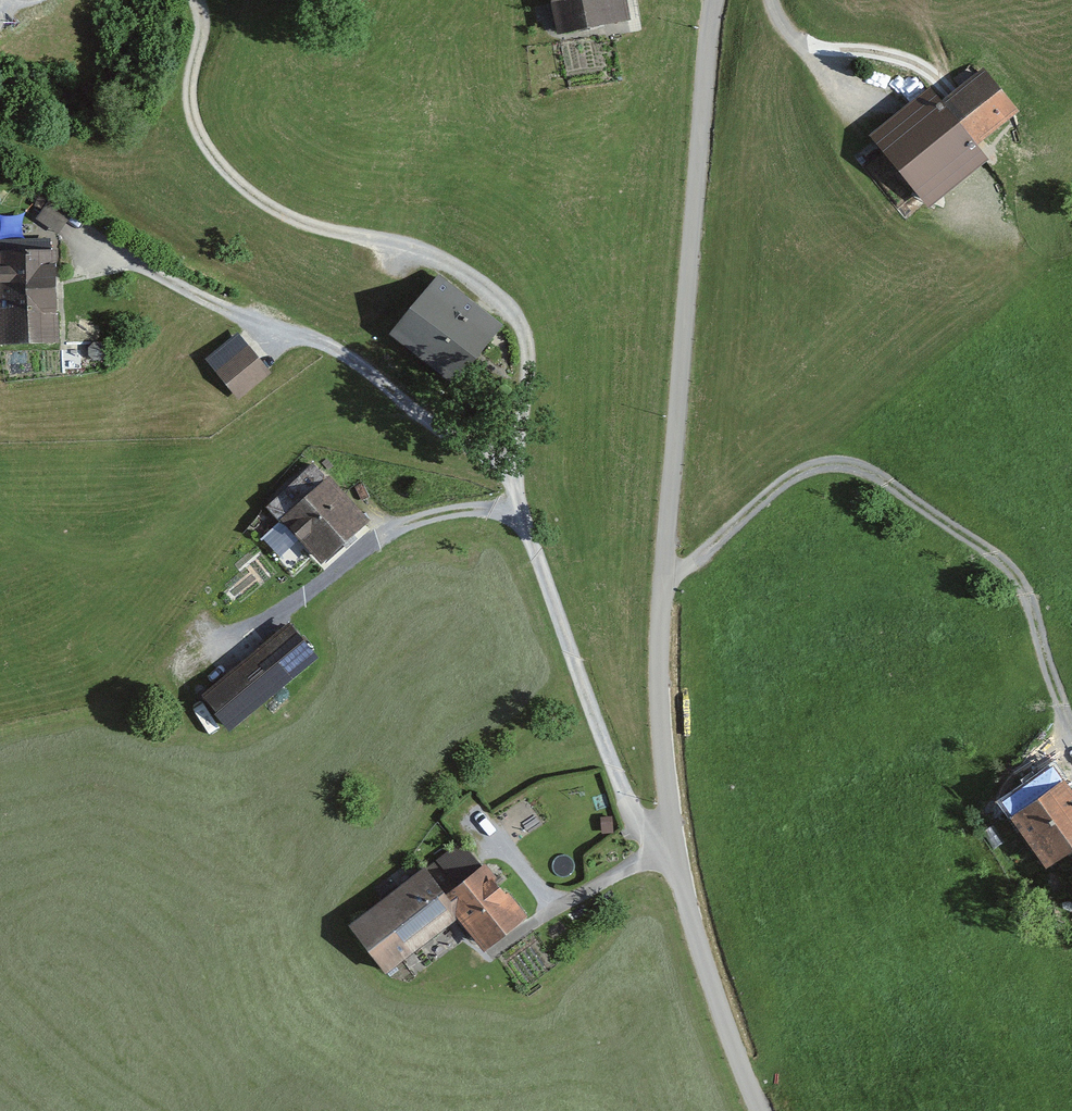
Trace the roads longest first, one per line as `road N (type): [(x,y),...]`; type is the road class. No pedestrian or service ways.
road 1 (tertiary): [(668,846),(662,574),(717,0)]
road 2 (unclassified): [(513,472),(529,368),(526,334),(510,308),(447,258),(404,242),(323,228),(276,210),(240,184),(203,136),(194,106),(204,38),(198,0)]
road 3 (track): [(1071,730),(1025,586),(1004,561),(873,472),(829,465),(777,485),(662,585)]
road 4 (unclassified): [(513,472),(361,364),(219,308),(83,240)]
road 5 (unclassified): [(184,690),(384,538),(451,511),(520,506)]
road 6 (unclassified): [(668,846),(633,811),(520,506)]
road 7 (tertiary): [(761,1110),(668,846)]
road 8 (track): [(491,953),(668,846)]
road 9 (track): [(867,116),(805,57),(771,0)]
road 10 (track): [(471,810),(558,912)]

